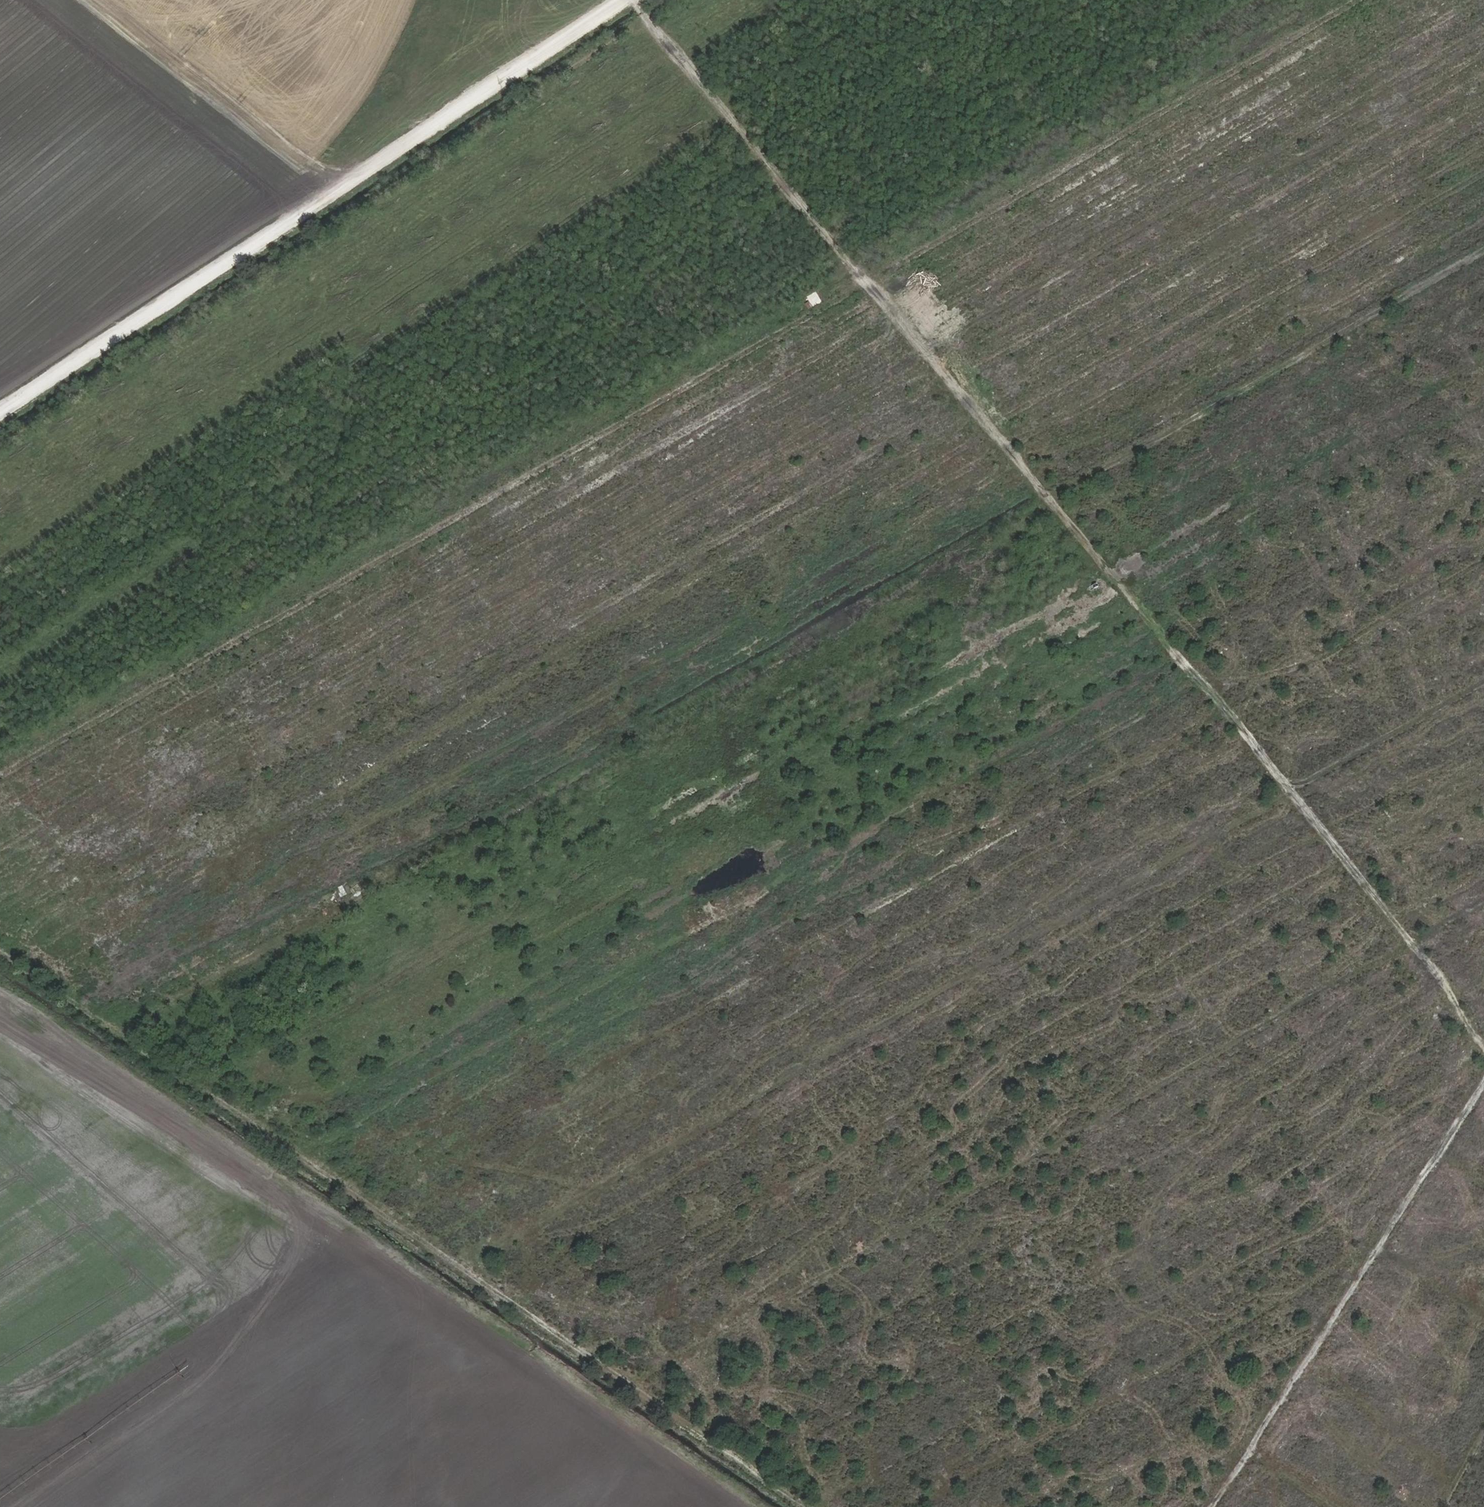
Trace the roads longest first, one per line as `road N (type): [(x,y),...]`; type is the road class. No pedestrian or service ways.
road 1 (track): [(748,1506),(353,1237),(262,1218),(0,1033)]
road 2 (track): [(629,0),(0,422)]
road 3 (track): [(1483,1081),(1212,1506)]

